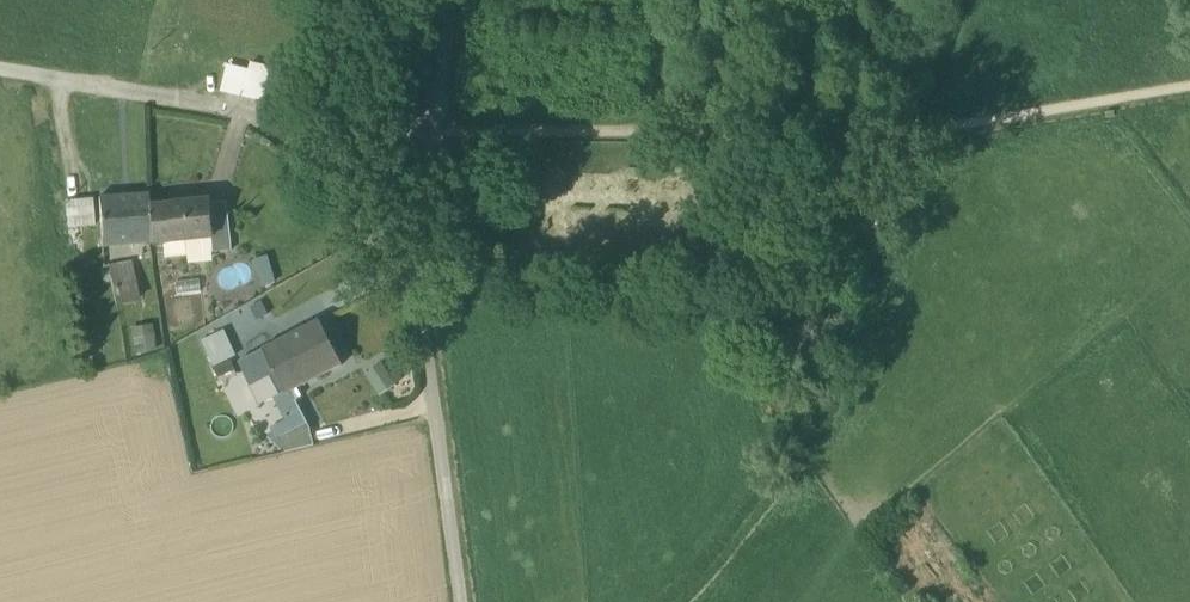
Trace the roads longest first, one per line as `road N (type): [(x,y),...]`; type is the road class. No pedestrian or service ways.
road 1 (track): [(440,127),(911,129),(1189,81)]
road 2 (track): [(462,601),(418,308),(440,127)]
road 3 (unclassified): [(0,73),(440,127)]
road 4 (track): [(272,109),(418,308)]
road 5 (track): [(440,127),(455,0)]

